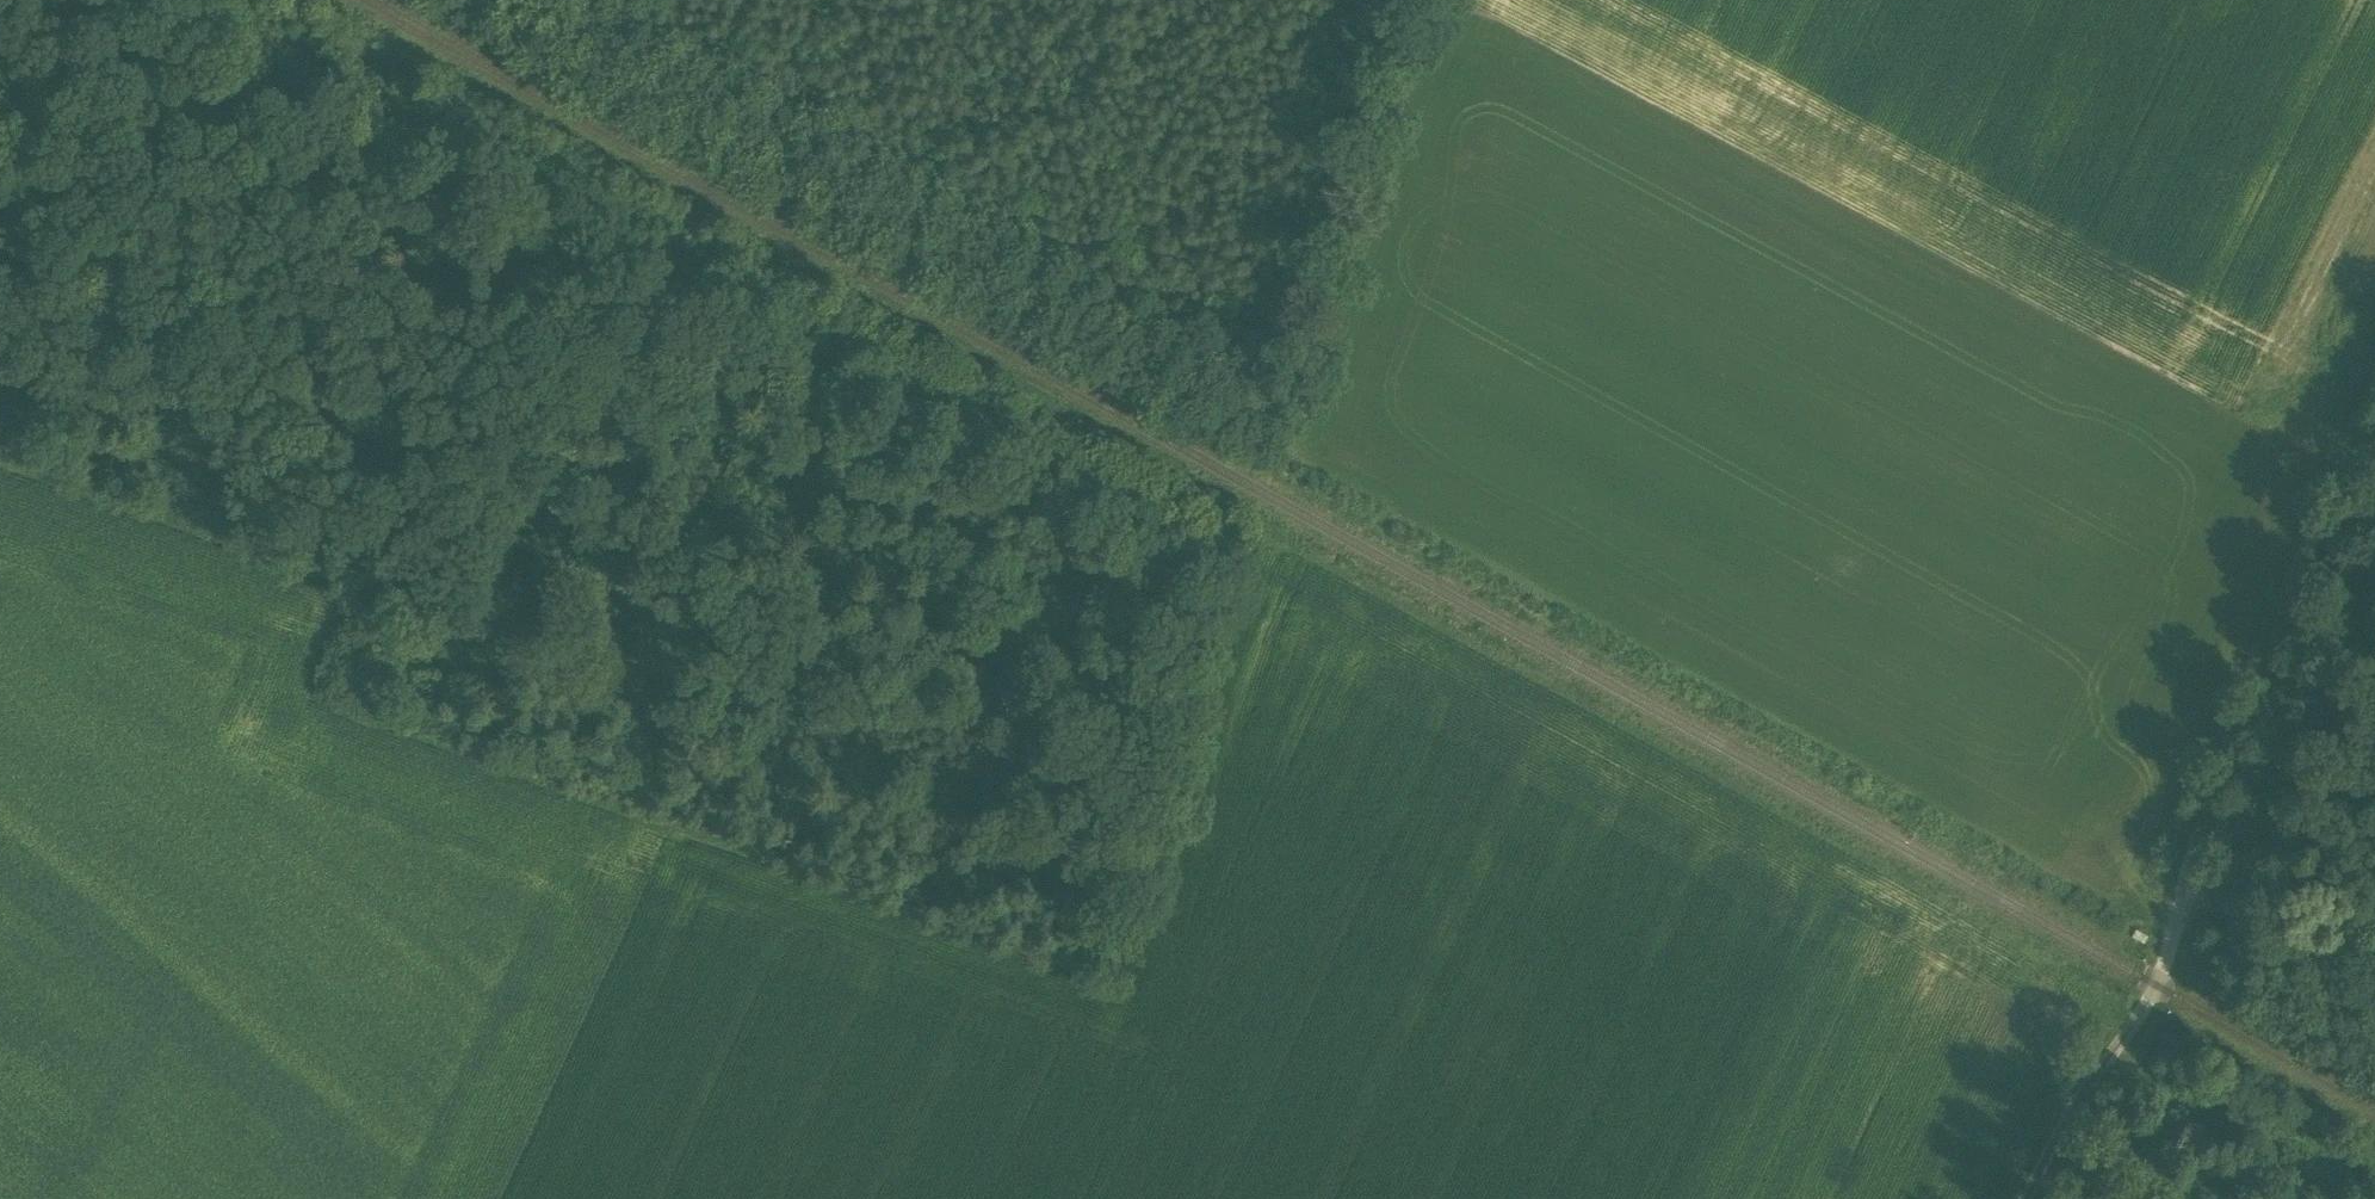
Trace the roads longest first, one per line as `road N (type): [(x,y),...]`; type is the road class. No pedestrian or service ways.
road 1 (track): [(2374,481),(2183,893),(2159,986),(2030,1198)]
road 2 (track): [(2374,1185),(2125,1051)]

